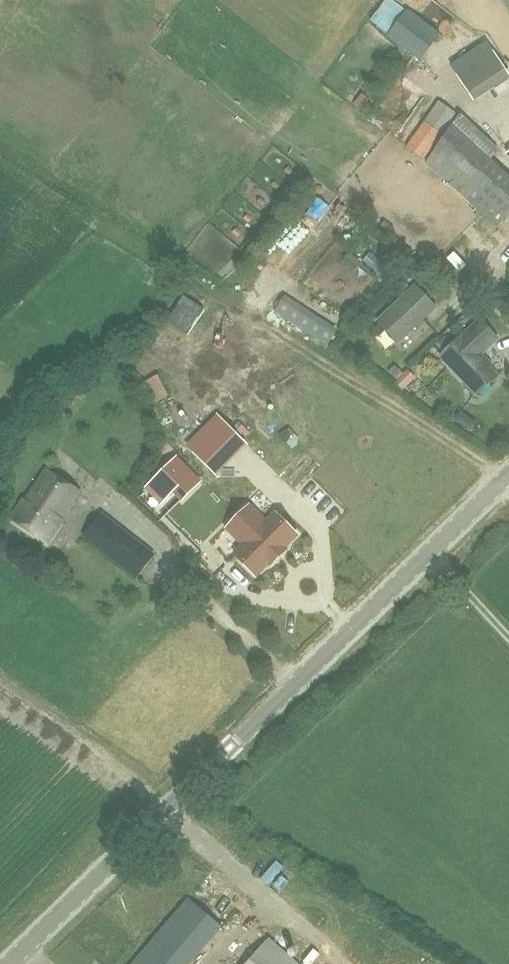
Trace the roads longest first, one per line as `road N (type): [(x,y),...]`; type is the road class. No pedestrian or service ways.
road 1 (tertiary): [(10,963),(508,475)]

